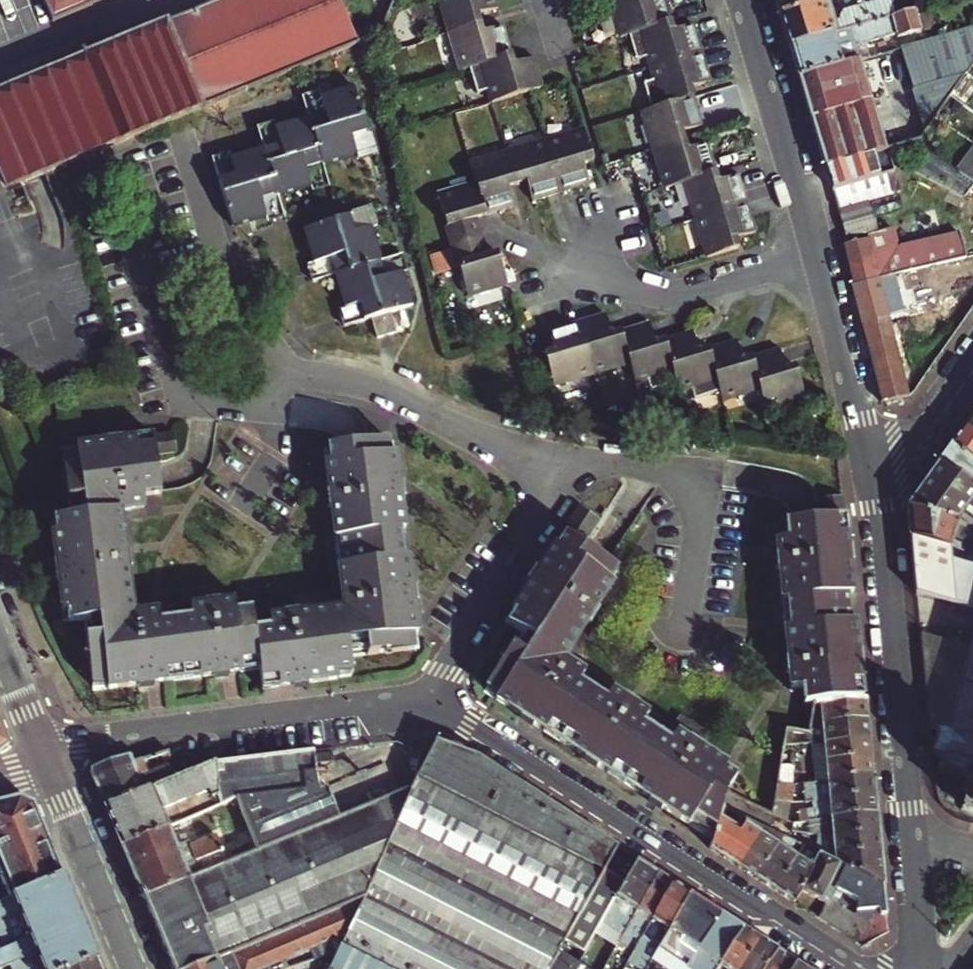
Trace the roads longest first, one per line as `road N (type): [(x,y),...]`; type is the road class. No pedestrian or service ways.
road 1 (residential): [(847,968),(429,703),(363,701),(131,731),(47,761)]
road 2 (residential): [(869,455),(742,0)]
road 3 (residential): [(913,823),(869,455)]
road 4 (tertiary): [(47,761),(134,968)]
road 5 (residential): [(972,357),(906,443),(869,455)]
road 6 (residential): [(922,968),(913,823)]
road 7 (tertiary): [(0,647),(47,761)]

